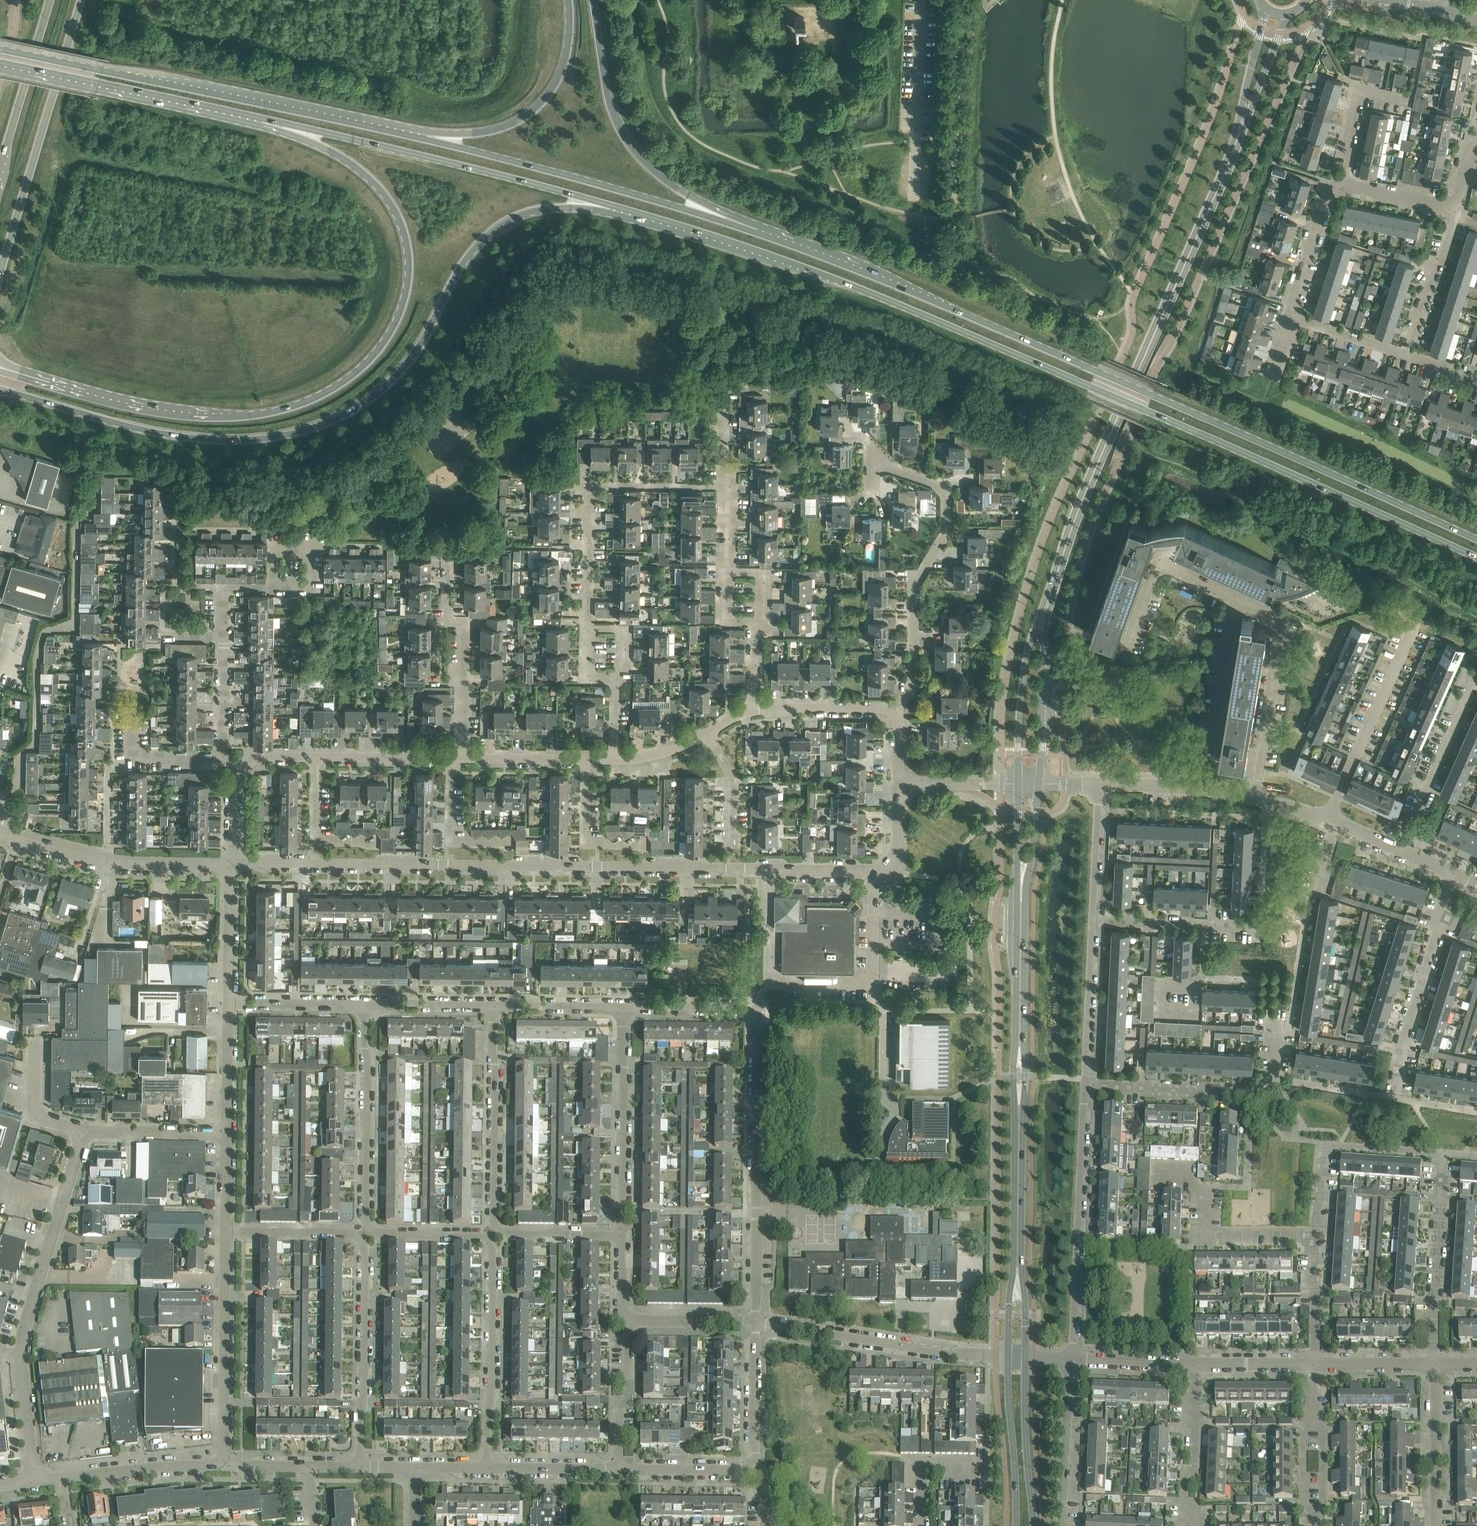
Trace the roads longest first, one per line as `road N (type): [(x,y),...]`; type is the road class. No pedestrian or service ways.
road 1 (secondary): [(626,208),(855,286),(1476,558)]
road 2 (secondary): [(1476,541),(1153,394),(719,218)]
road 3 (secondary): [(0,389),(209,438),(312,427),(371,396),(401,367),(491,230),(548,208),(626,208)]
road 4 (secondary): [(267,119),(366,177),(403,232),(408,273),(401,309),(356,371),(294,405),(216,415),(108,397),(0,367)]
road 5 (residential): [(768,871),(225,868)]
road 6 (tertiary): [(1046,608),(1065,544),(1242,128)]
road 7 (secondary): [(405,132),(0,49)]
road 8 (secondary): [(267,119),(626,208)]
road 9 (unclassified): [(34,1481),(23,1334),(84,1131)]
road 10 (residential): [(900,707),(912,675),(911,583),(935,560),(949,526),(943,489),(874,459),(871,485)]
road 11 (secondary): [(719,218),(405,132)]
road 12 (residential): [(758,1324),(757,1011)]
road 13 (secondary): [(0,275),(81,0)]
road 14 (residential): [(1085,1085),(1071,1360)]
road 15 (secondary): [(0,63),(267,119)]
road 16 (secondary): [(719,218),(624,136),(609,109),(594,0)]
road 17 (secondary): [(569,0),(563,71),(524,115),(497,128),(405,132)]
road 18 (residential): [(368,1468),(370,1232)]
road 19 (residential): [(497,1469),(497,1233)]
road 20 (residential): [(990,1355),(758,1324)]
road 21 (residential): [(1393,1098),(1453,873)]
road 22 (unclassified): [(219,1462),(226,1231)]
road 23 (unclassified): [(225,868),(118,861),(1,833)]
road 24 (residential): [(370,1232),(363,1005)]
road 25 (residential): [(497,1233),(492,1006)]
road 26 (residential): [(1256,799),(1282,633),(1273,614),(1239,599)]
road 27 (residential): [(622,1234),(621,1008)]
road 28 (residential): [(463,758),(462,629),(446,615),(449,546)]
road 29 (residential): [(872,873),(871,984),(769,983)]
road 30 (residential): [(1436,1364),(1445,1153)]
road 31 (residential): [(1327,819),(1413,627)]
road 32 (residential): [(1318,1235),(1200,1235),(1201,1186),(1172,1174)]
road 33 (residential): [(1085,1085),(1251,1094),(1273,1075)]
road 34 (residential): [(1476,384),(1292,319)]
road 35 (residential): [(1405,851),(1476,674)]
road 36 (residential): [(731,574),(726,394)]
road 37 (tertiary): [(1046,608),(1027,656),(1019,783)]
road 38 (tertiary): [(1038,784),(1046,608)]
road 39 (residential): [(1239,599),(1160,567),(1128,647)]
road 40 (secondary): [(48,0),(0,164)]
road 41 (tertiary): [(1008,1356),(1017,1525)]
road 42 (tertiary): [(1035,1525),(1025,1358)]
road 43 (residential): [(1062,1525),(1071,1360)]
road 44 (residential): [(1092,920),(1085,1085)]
road 45 (residential): [(1321,1525),(1314,1364)]
road 46 (residential): [(1190,1525),(1194,1364)]
road 47 (residential): [(1436,1525),(1436,1364)]
road 48 (residential): [(1209,757),(1239,599)]
road 49 (tertiary): [(1019,1105),(1018,1265)]
road 50 (residential): [(1256,799),(1098,785)]
road 51 (unclassified): [(62,1478),(219,1462)]
road 52 (tertiary): [(1020,891),(1019,1047)]
road 53 (residential): [(1292,319),(1326,195),(1345,186)]
road 54 (residential): [(618,1469),(628,1320)]
road 55 (residential): [(510,843),(449,842),(449,757)]
road 56 (residential): [(374,842),(314,842),(314,756)]
road 57 (residential): [(1345,186),(1357,96),(1412,100)]
road 58 (residential): [(583,631),(588,486)]
road 59 (residential): [(646,846),(585,843),(585,759)]
road 60 (residential): [(756,1468),(758,1324)]
road 61 (residential): [(226,1231),(370,1232)]
road 62 (unclassified): [(227,1132),(84,1131)]
road 63 (residential): [(1414,337),(1456,218),(1452,204)]
road 64 (residential): [(761,708),(900,707)]
road 65 (residential): [(756,1468),(618,1469)]
road 66 (residential): [(621,1008),(757,1011)]
road 67 (residential): [(231,760),(136,752),(135,712)]
road 68 (residential): [(1098,785),(1092,920)]
road 69 (unclassified): [(229,1003),(225,868)]
road 70 (residential): [(314,756),(449,757)]
road 71 (residential): [(229,1003),(363,1005)]
road 72 (residential): [(758,1324),(628,1320)]
road 73 (residential): [(1314,1364),(1318,1235)]
road 74 (residential): [(492,1006),(621,1008)]
road 75 (unclassified): [(227,1132),(229,1003)]
road 76 (residential): [(363,1005),(492,1006)]
road 77 (residential): [(231,760),(223,751),(225,636)]
road 78 (residential): [(370,1232),(497,1233)]
road 79 (residential): [(497,1233),(622,1234)]
road 80 (unclassified): [(84,1131),(44,1120),(35,1106),(36,1040)]
road 81 (residential): [(1071,1360),(1194,1364)]
road 82 (residential): [(985,1467),(921,1466),(920,1525)]
road 83 (residential): [(463,758),(585,759)]
road 84 (residential): [(1314,1364),(1436,1364)]
road 85 (tertiary): [(1264,8),(1242,128)]
road 86 (tertiary): [(1242,128),(1286,15)]
road 87 (residential): [(618,1469),(497,1469)]
road 88 (residential): [(1194,1364),(1314,1364)]

